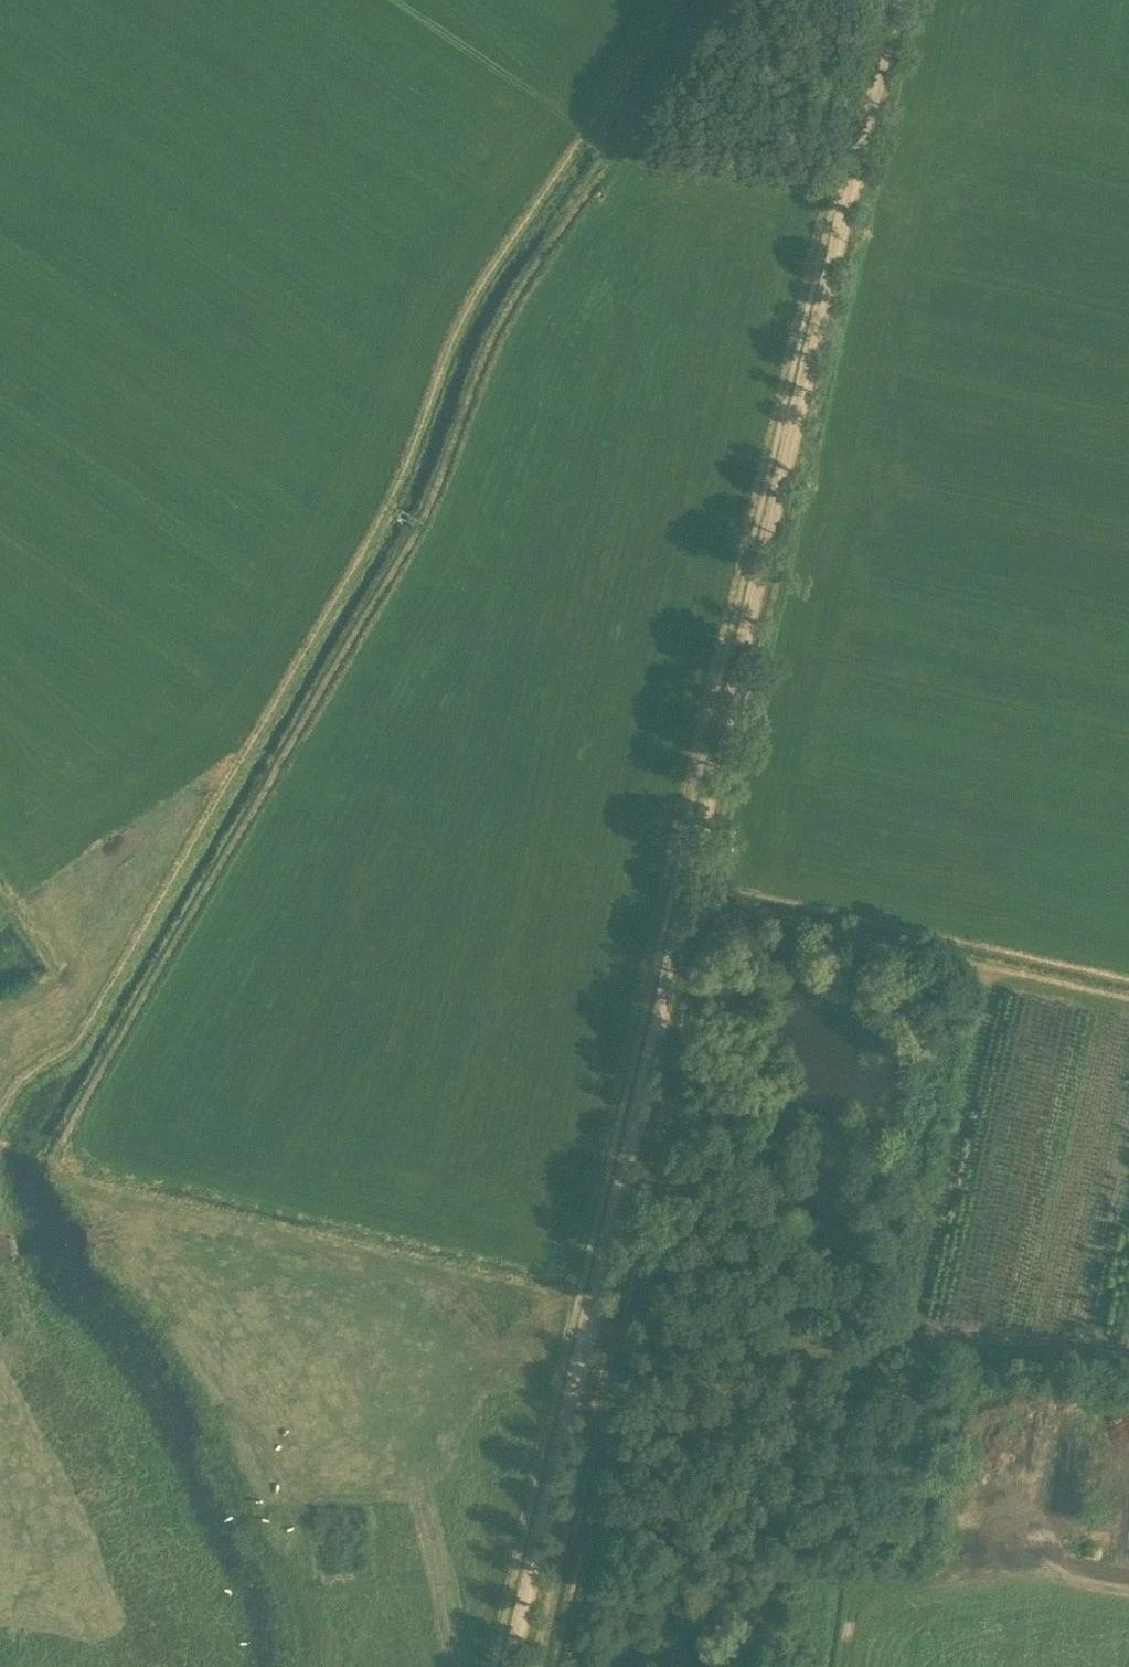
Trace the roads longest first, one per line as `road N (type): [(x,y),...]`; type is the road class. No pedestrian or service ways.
road 1 (track): [(510,1666),(898,0)]
road 2 (track): [(1128,1351),(987,1337),(790,1360),(587,1326)]

